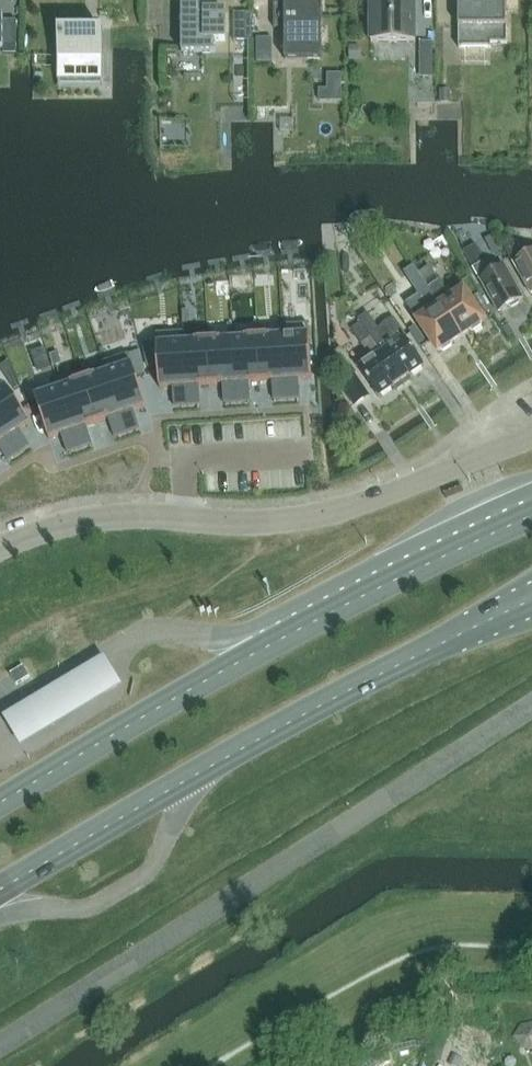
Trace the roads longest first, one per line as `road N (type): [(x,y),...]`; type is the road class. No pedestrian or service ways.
road 1 (unclassified): [(0,1045),(531,705)]
road 2 (primary): [(0,889),(274,730),(531,600)]
road 3 (tertiary): [(0,548),(112,517),(233,522),(324,514),(531,439)]
road 4 (primary): [(291,634),(0,804)]
road 5 (primary): [(531,517),(291,634)]

